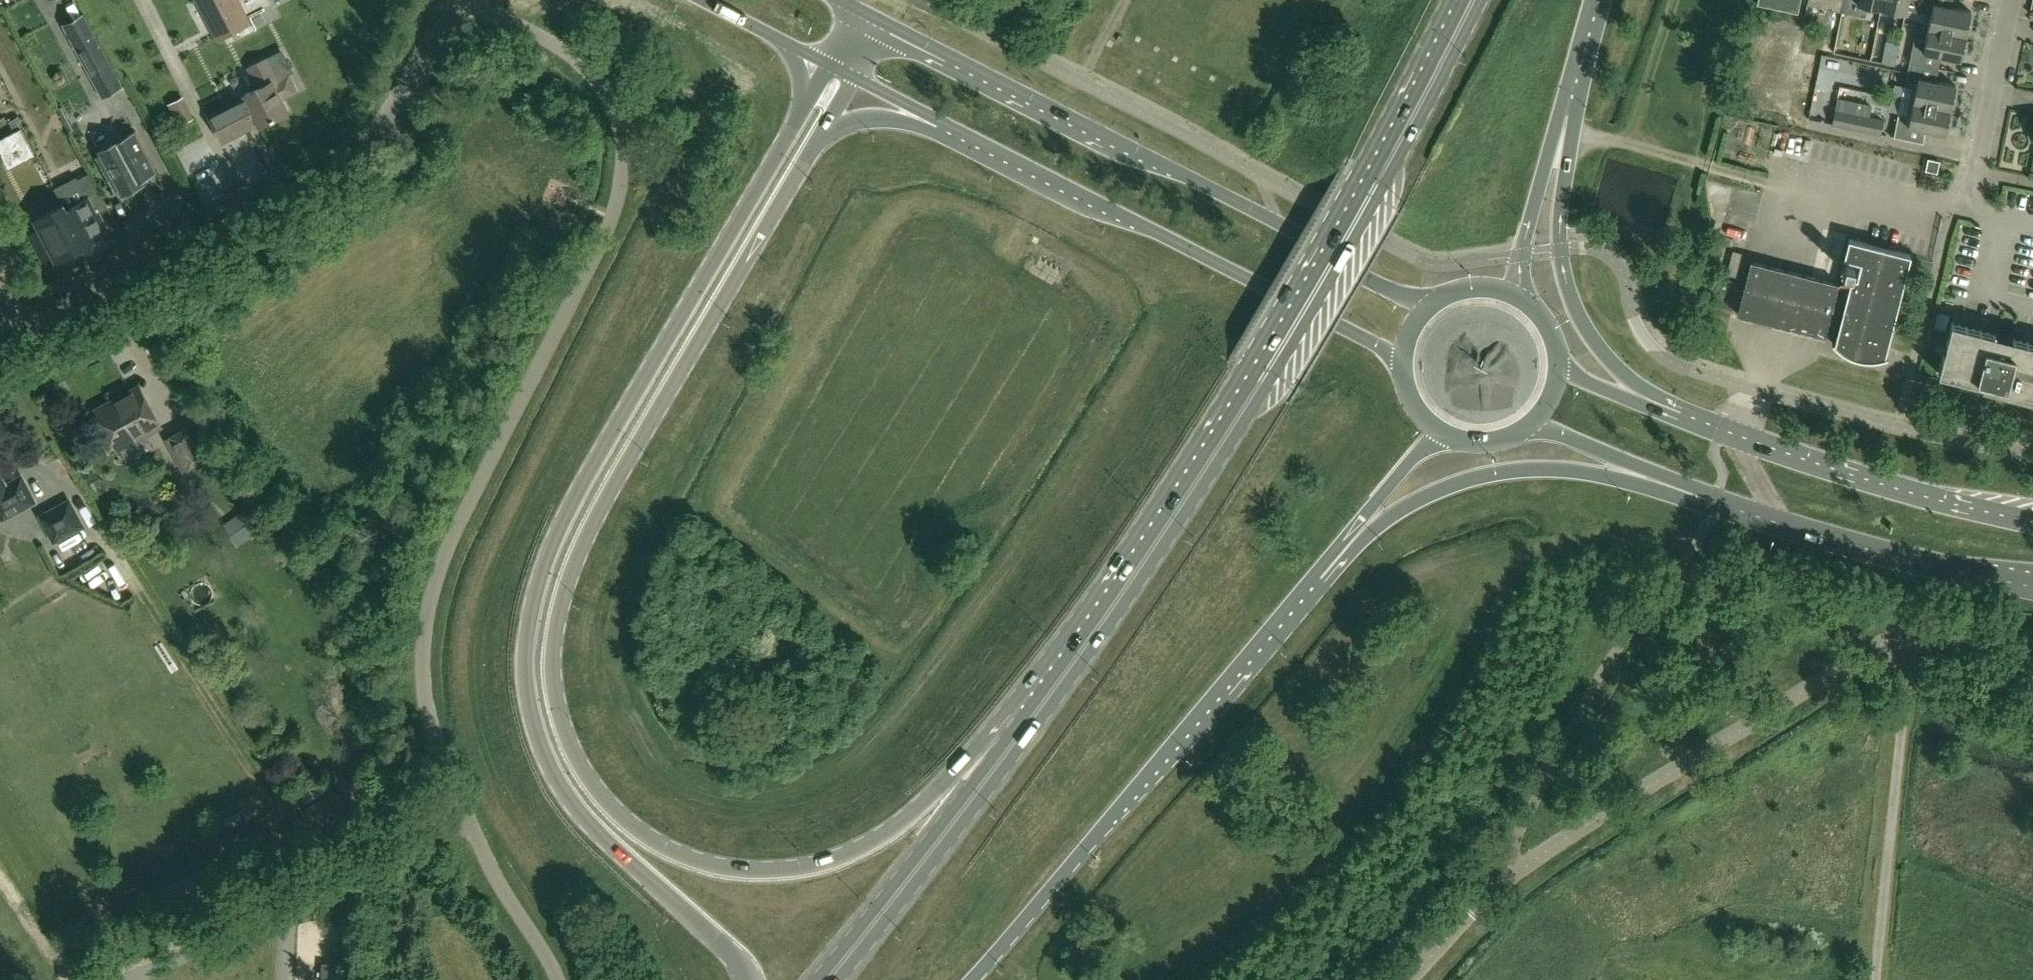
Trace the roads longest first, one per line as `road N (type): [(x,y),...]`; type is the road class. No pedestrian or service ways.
road 1 (primary): [(1007,737),(862,846),(799,866),(749,868),(689,856),(638,830),(593,784),(561,719),(554,638),(579,551),(818,144)]
road 2 (primary): [(840,979),(1003,775),(1176,534),(1377,199),(1481,0)]
road 3 (unclassified): [(556,979),(495,879),(439,744),(422,674),(425,623),(458,522),(612,218),(621,127),(578,60),(467,0)]
road 4 (primary): [(830,66),(571,499),(545,555),(525,637),(531,725),(559,789),(608,845),(734,955),(746,979)]
road 5 (primary): [(1456,0),(1357,189),(1183,483),(1007,737)]
road 6 (residential): [(1473,919),(1563,844),(1893,637),(1937,627),(2032,646)]
road 7 (primary): [(1442,300),(1382,287),(1297,235),(873,18)]
road 8 (unclassified): [(0,345),(351,162),(391,121),(461,0)]
road 9 (primary): [(972,979),(1314,579)]
road 10 (primary): [(943,124),(1405,365)]
road 11 (primary): [(1314,579),(1421,499),(1508,472),(1572,470),(1747,510)]
road 12 (primary): [(1703,426),(1618,370),(1571,298),(1560,235),(1568,92)]
road 13 (primary): [(2032,519),(1800,461),(1703,426)]
road 14 (primary): [(1007,737),(812,979)]
road 15 (primary): [(1747,510),(2032,588)]
road 16 (primary): [(1521,430),(1548,434),(1747,510)]
road 17 (residential): [(1969,211),(2014,0)]
road 18 (primary): [(1522,301),(1521,255),(1568,92)]
road 19 (primary): [(1314,579),(1446,432)]
road 20 (primary): [(1703,426),(1598,387),(1557,357)]
road 21 (tertiary): [(701,0),(830,66)]
road 22 (primary): [(818,144),(862,121),(943,124)]

